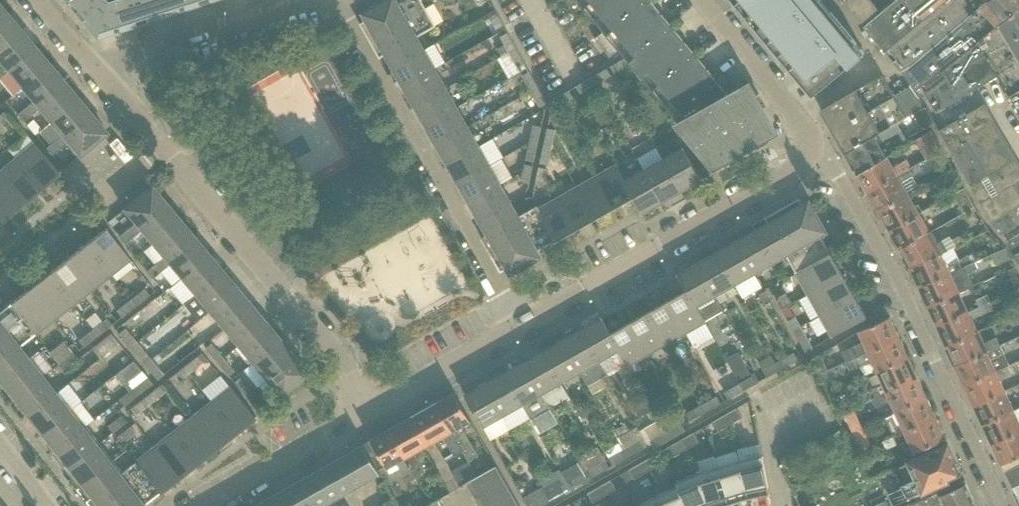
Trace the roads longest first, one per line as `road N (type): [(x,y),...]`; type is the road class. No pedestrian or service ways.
road 1 (residential): [(1004,505),(936,353),(827,159),(803,149)]
road 2 (residential): [(343,0),(523,324)]
road 3 (residential): [(372,411),(350,372),(155,140)]
road 4 (residential): [(803,149),(794,168),(523,324)]
road 5 (residential): [(89,63),(294,0)]
road 6 (residential): [(803,149),(804,133),(781,95),(699,0)]
road 7 (residential): [(372,411),(215,505)]
road 8 (residential): [(523,324),(372,411)]

